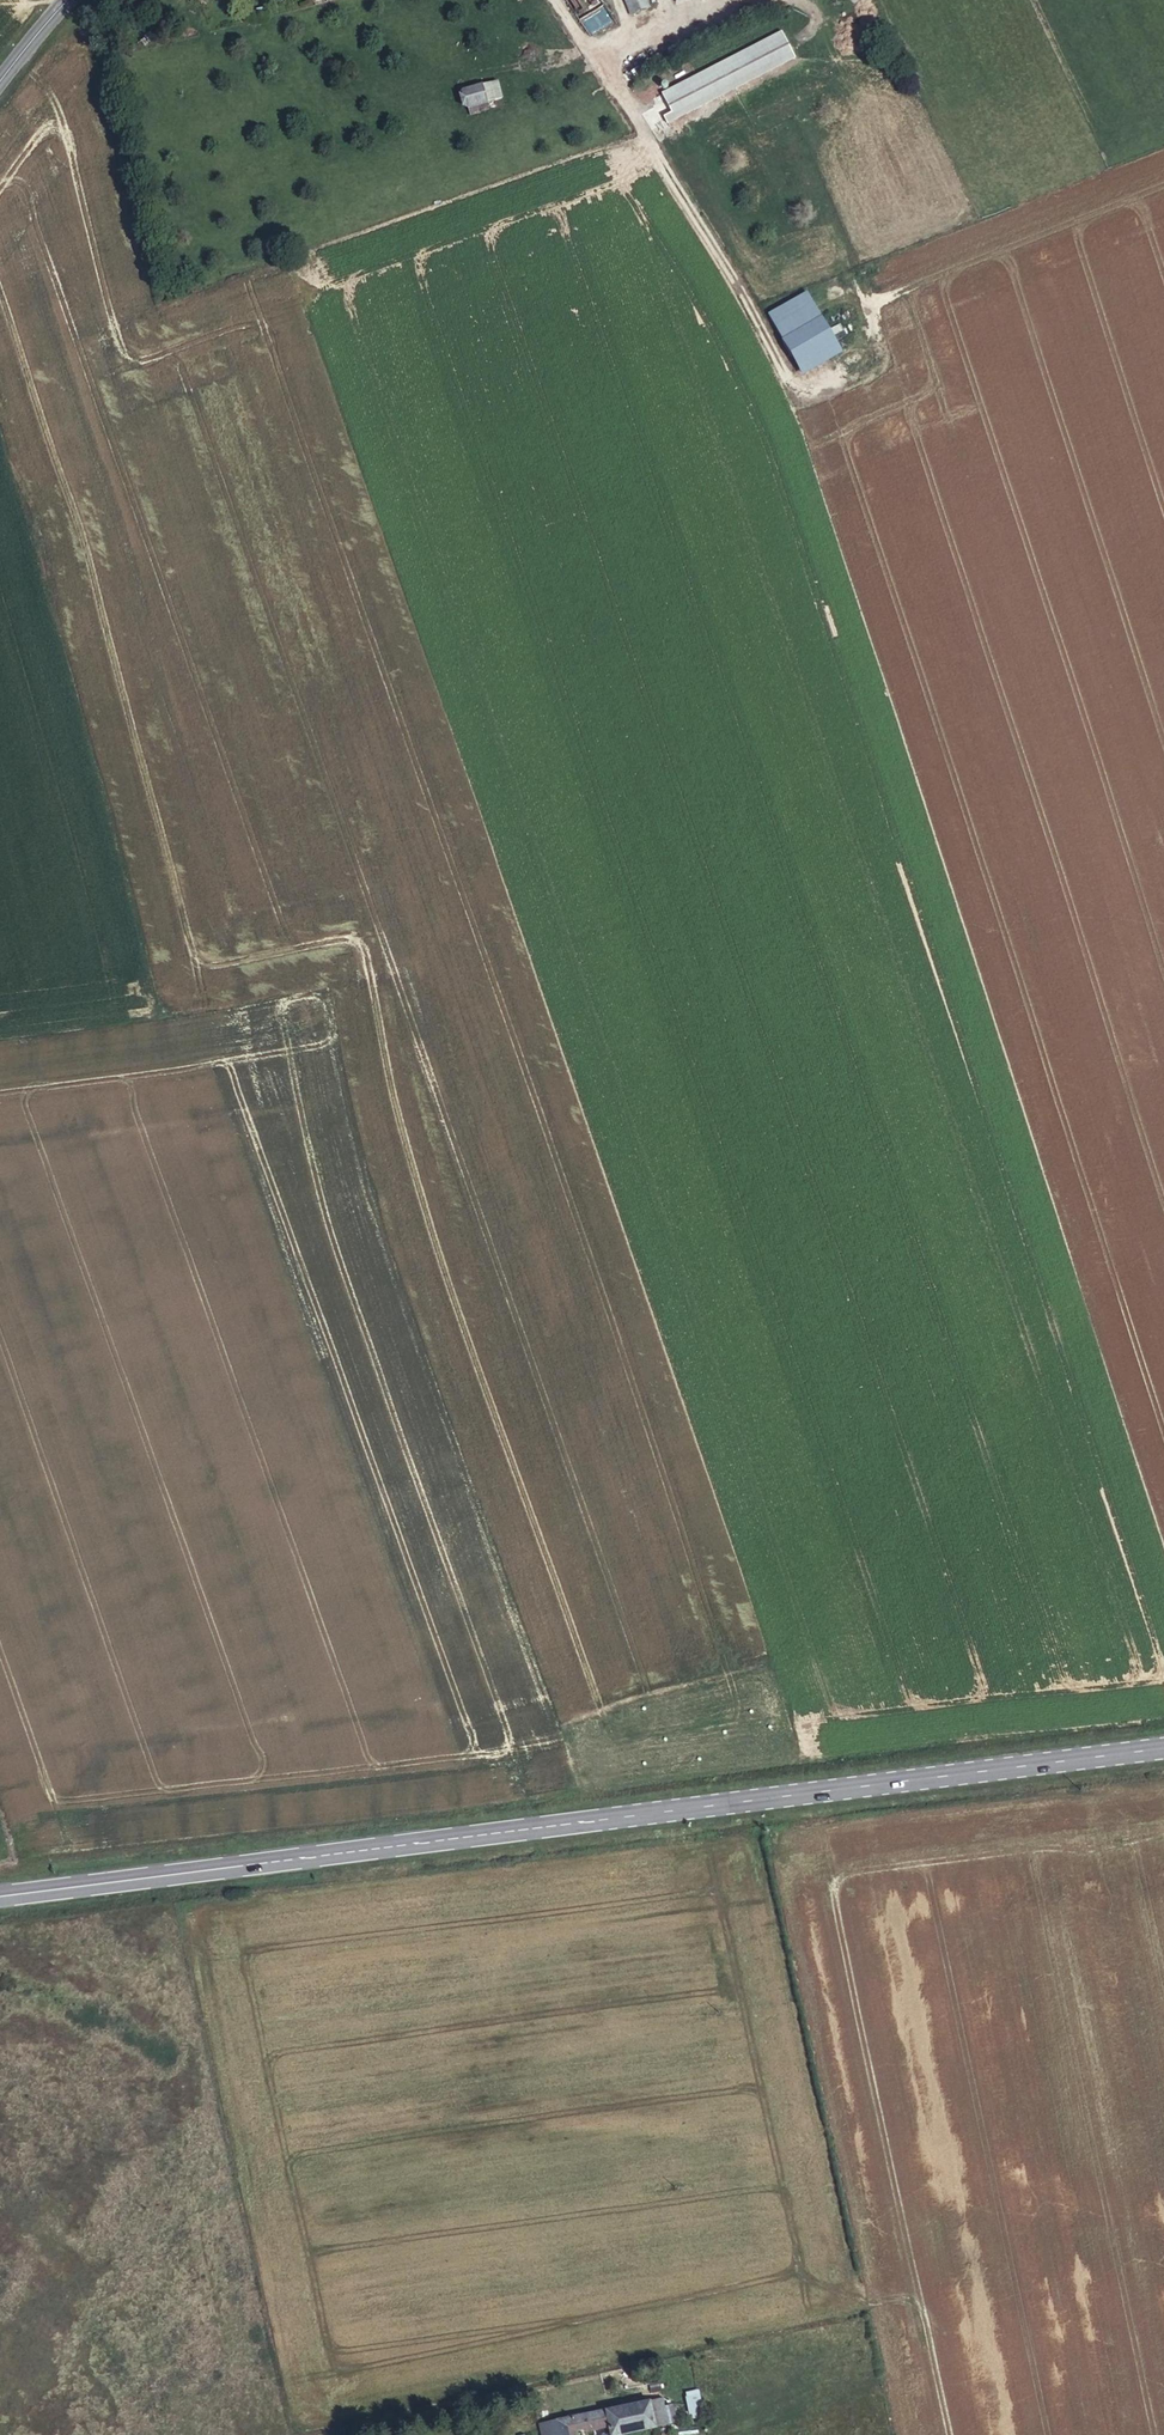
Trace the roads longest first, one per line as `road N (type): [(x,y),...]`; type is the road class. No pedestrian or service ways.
road 1 (primary): [(0,1896),(1163,1747)]

